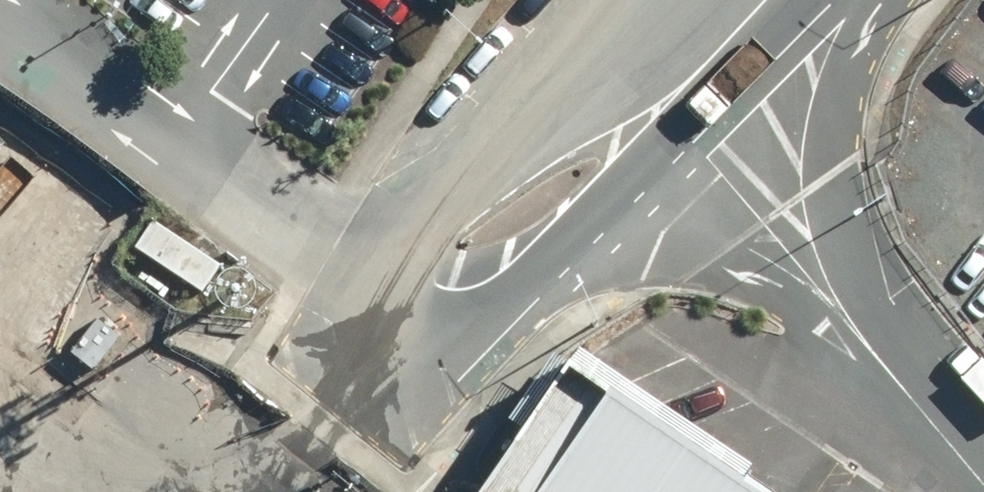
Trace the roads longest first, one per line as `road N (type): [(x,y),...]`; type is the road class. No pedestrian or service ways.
road 1 (unclassified): [(690,81),(633,176),(480,321),(438,331),(415,326),(394,301),(394,265)]
road 2 (unclassified): [(394,265),(426,214),(571,119),(690,81)]

